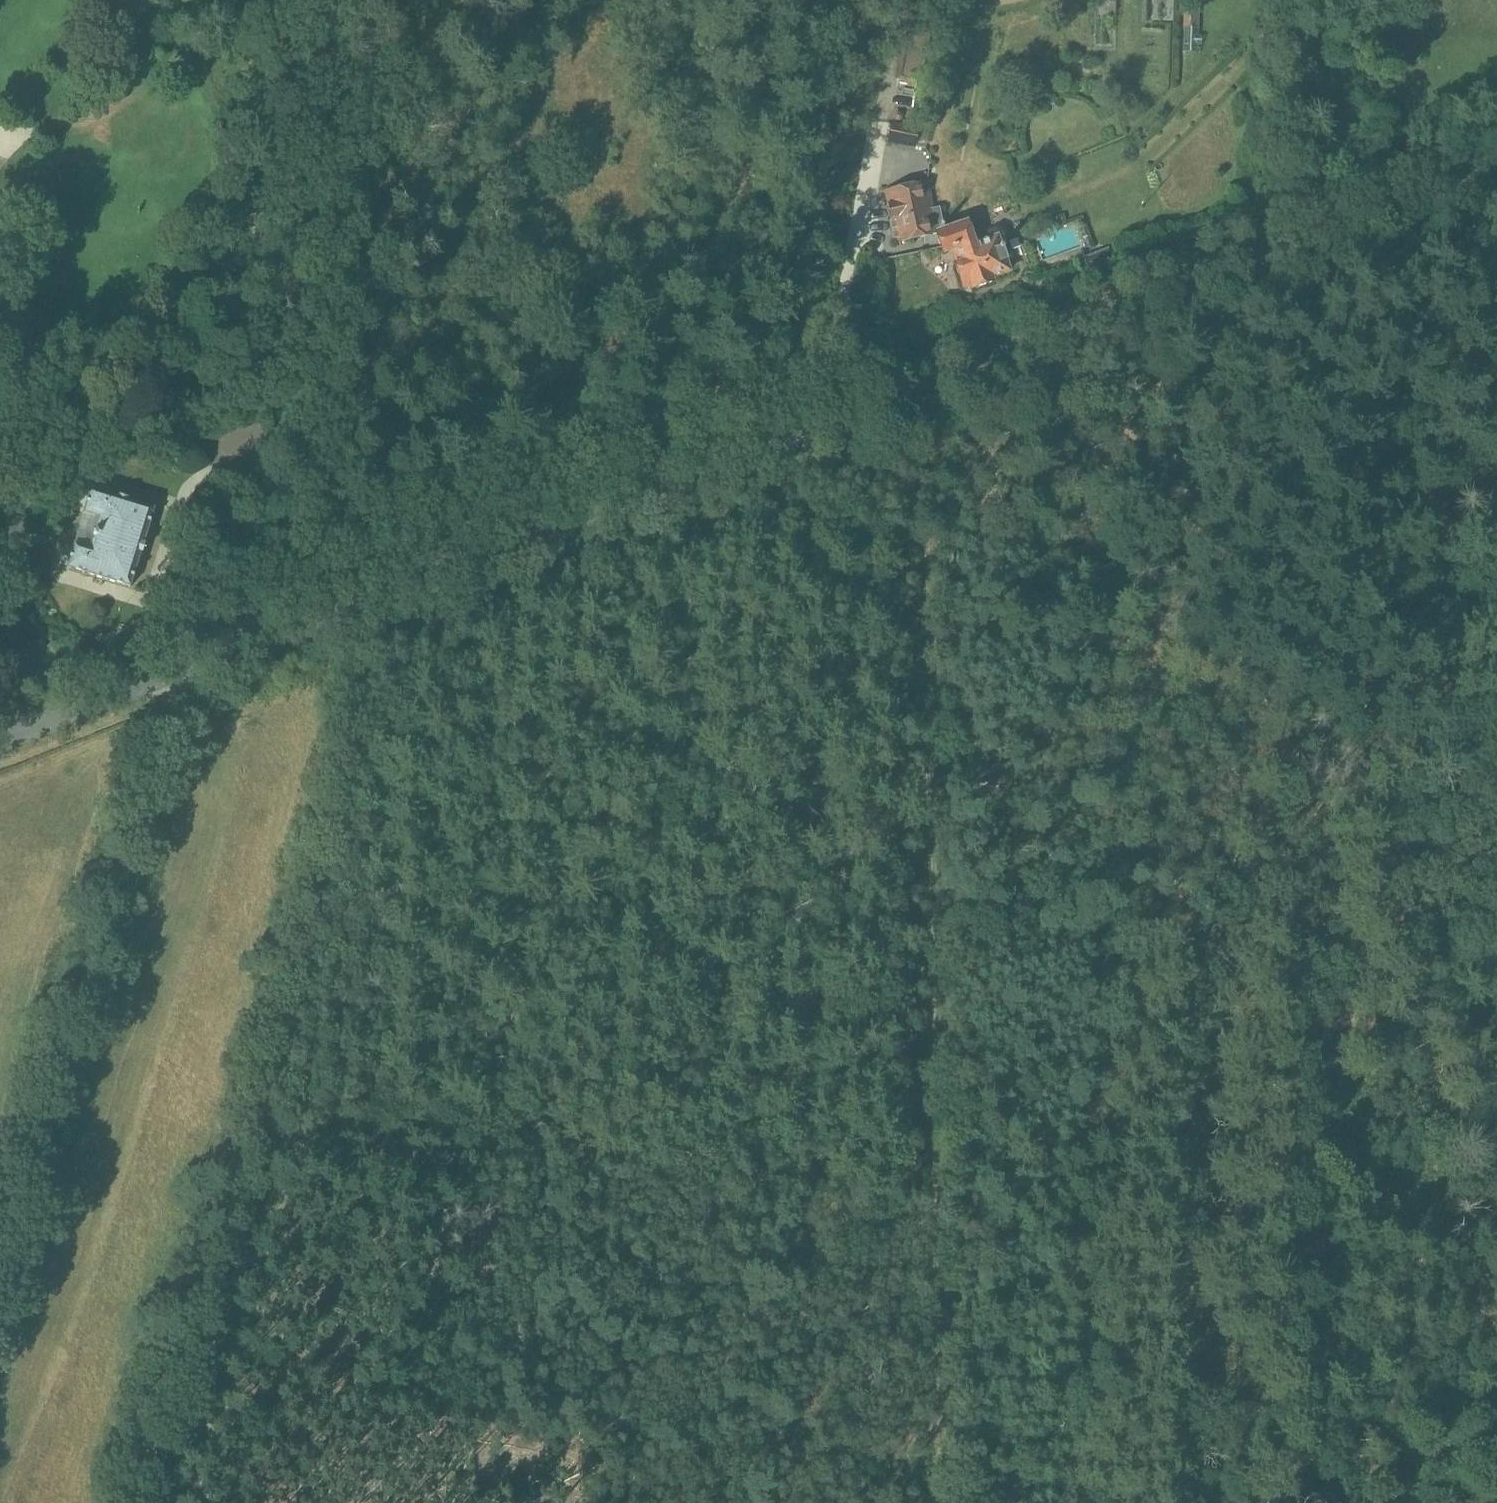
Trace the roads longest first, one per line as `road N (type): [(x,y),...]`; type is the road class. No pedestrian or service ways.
road 1 (tertiary): [(0,742),(1301,238),(1496,169)]
road 2 (track): [(862,429),(910,513),(923,582),(932,1502)]
road 3 (track): [(905,0),(859,205),(839,347),(842,382),(857,413)]

